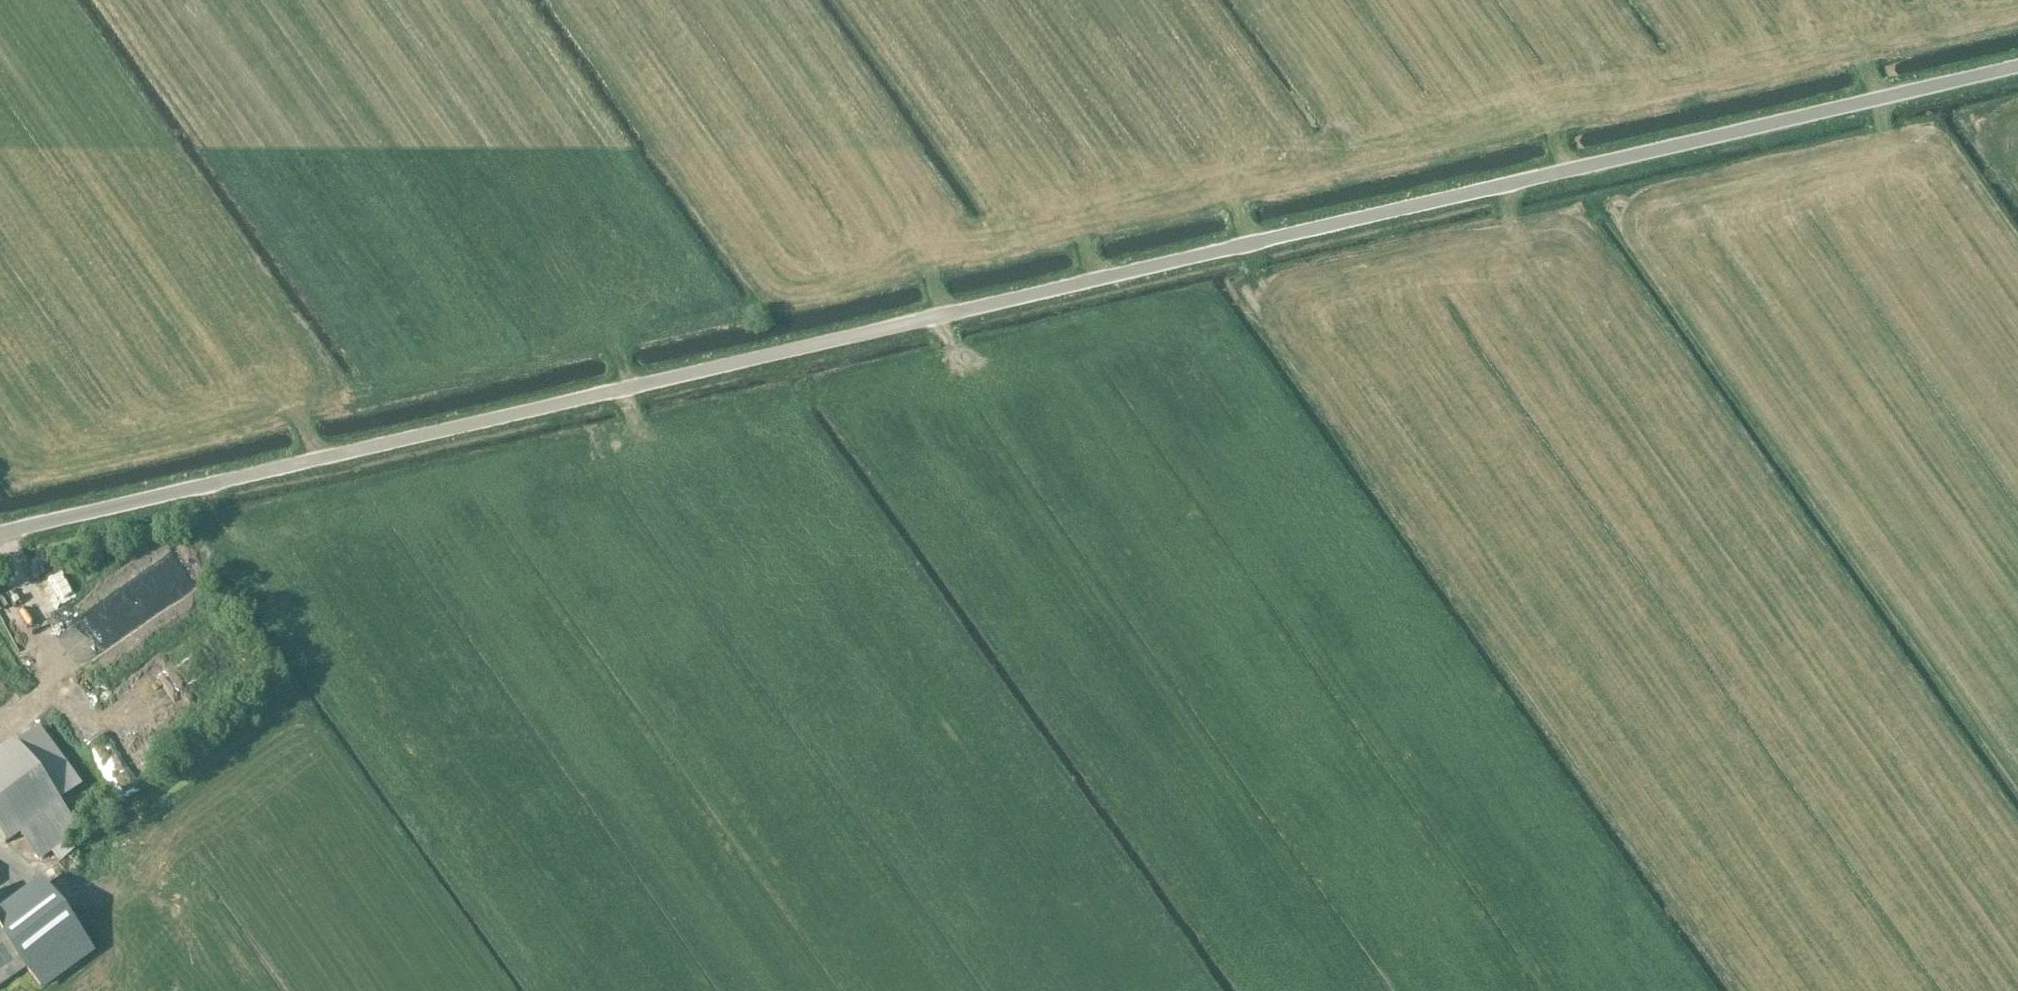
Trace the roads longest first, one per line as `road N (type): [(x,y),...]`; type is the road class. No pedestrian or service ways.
road 1 (unclassified): [(0,533),(2017,66)]

